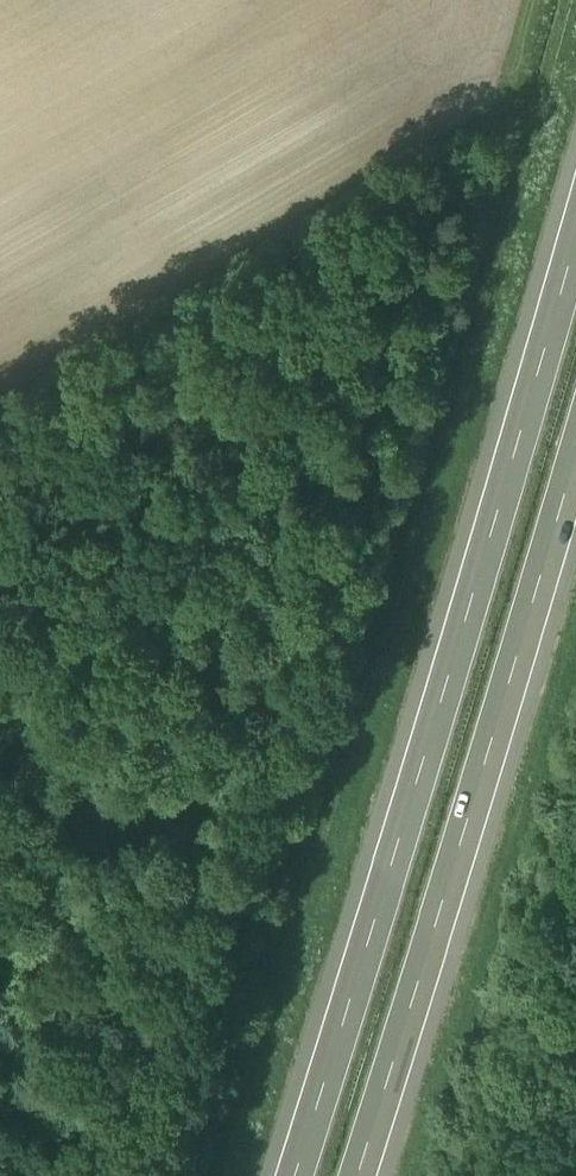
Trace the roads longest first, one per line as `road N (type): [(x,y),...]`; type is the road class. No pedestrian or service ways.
road 1 (motorway): [(575,251),(295,1175)]
road 2 (motorway): [(373,1175),(575,505)]

